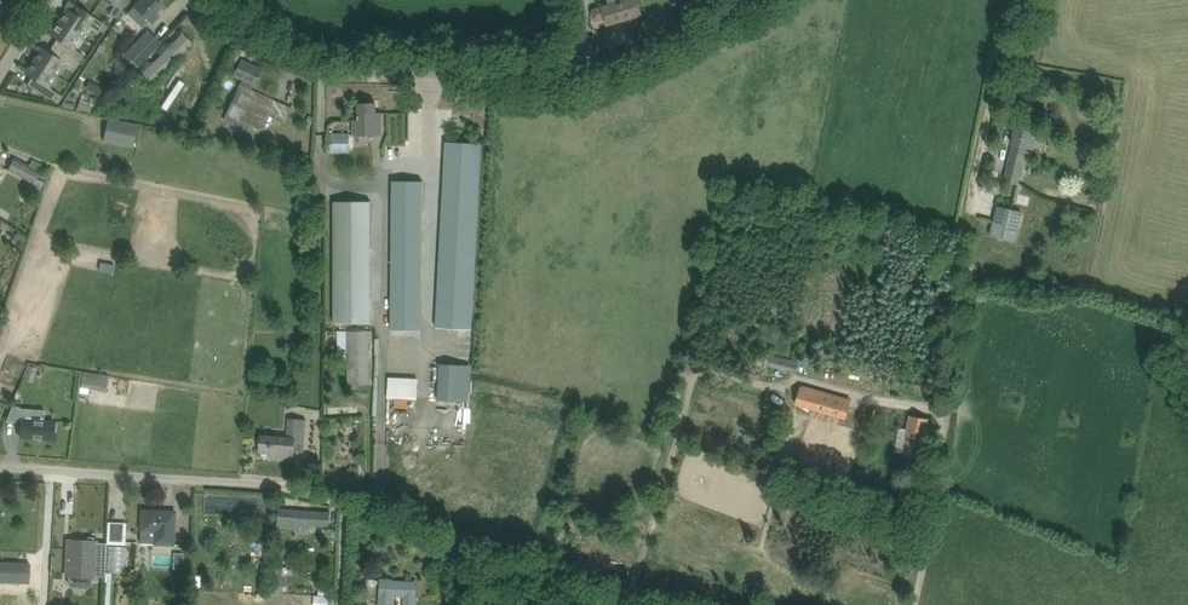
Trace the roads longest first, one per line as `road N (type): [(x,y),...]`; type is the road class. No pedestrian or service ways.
road 1 (track): [(1046,0),(1036,38),(1001,62),(970,209),(983,236),(918,604)]
road 2 (unclassified): [(762,0),(616,64),(549,75),(312,67),(208,0)]
road 3 (track): [(349,604),(353,511),(628,604)]
road 4 (unclassified): [(0,469),(280,484),(353,511)]

